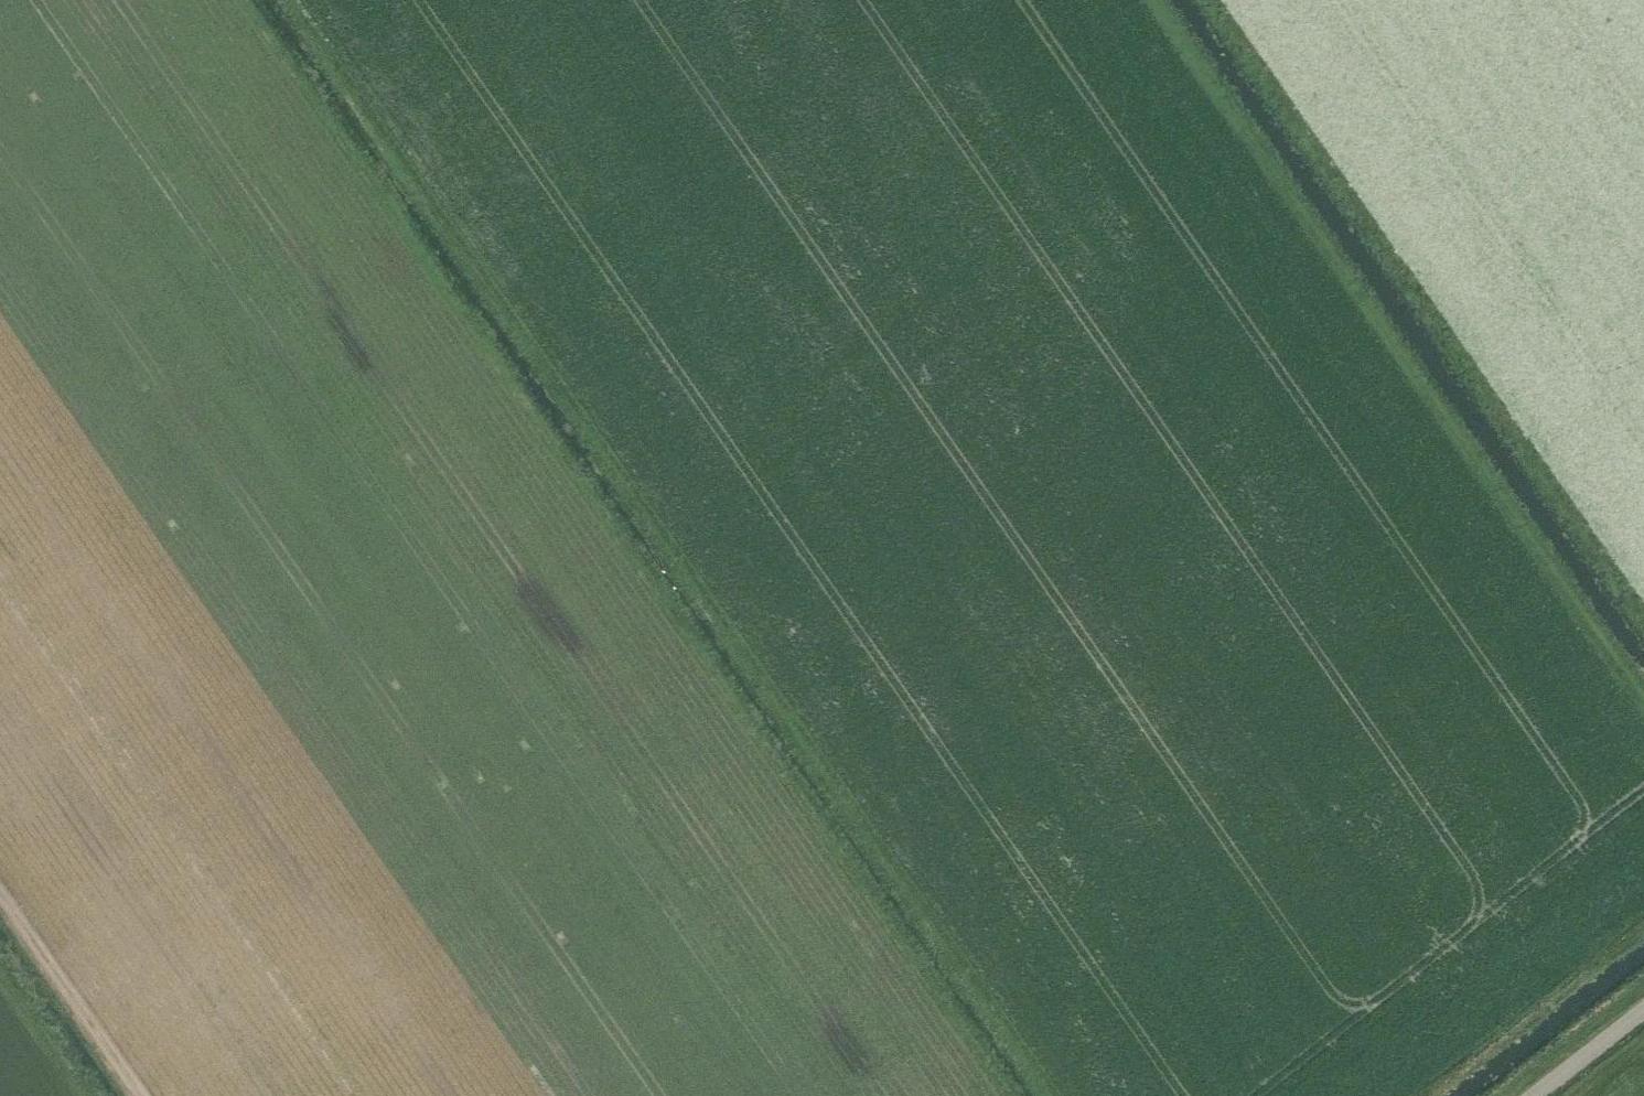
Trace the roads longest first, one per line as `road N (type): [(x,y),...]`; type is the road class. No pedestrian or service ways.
road 1 (track): [(0,887),(146,1095)]

